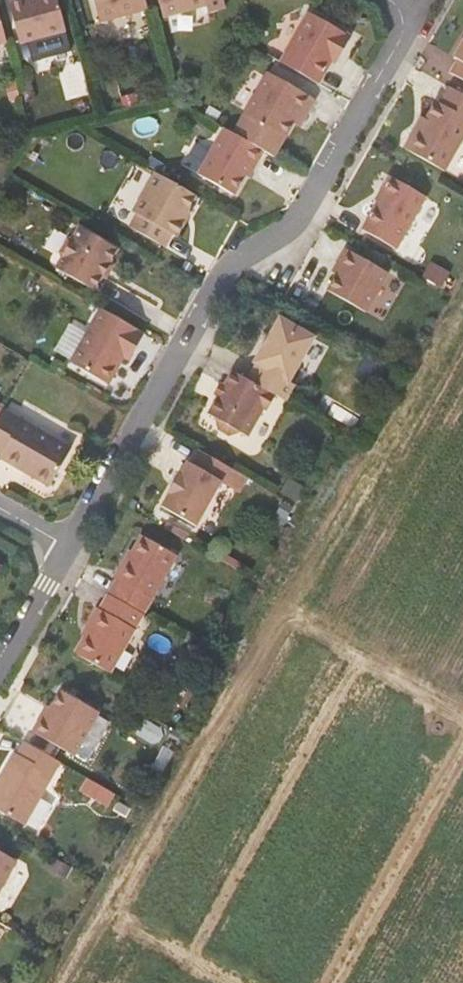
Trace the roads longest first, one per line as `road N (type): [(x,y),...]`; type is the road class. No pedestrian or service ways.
road 1 (residential): [(414,10),(298,224),(232,267),(73,546)]
road 2 (residential): [(73,546),(0,672)]

